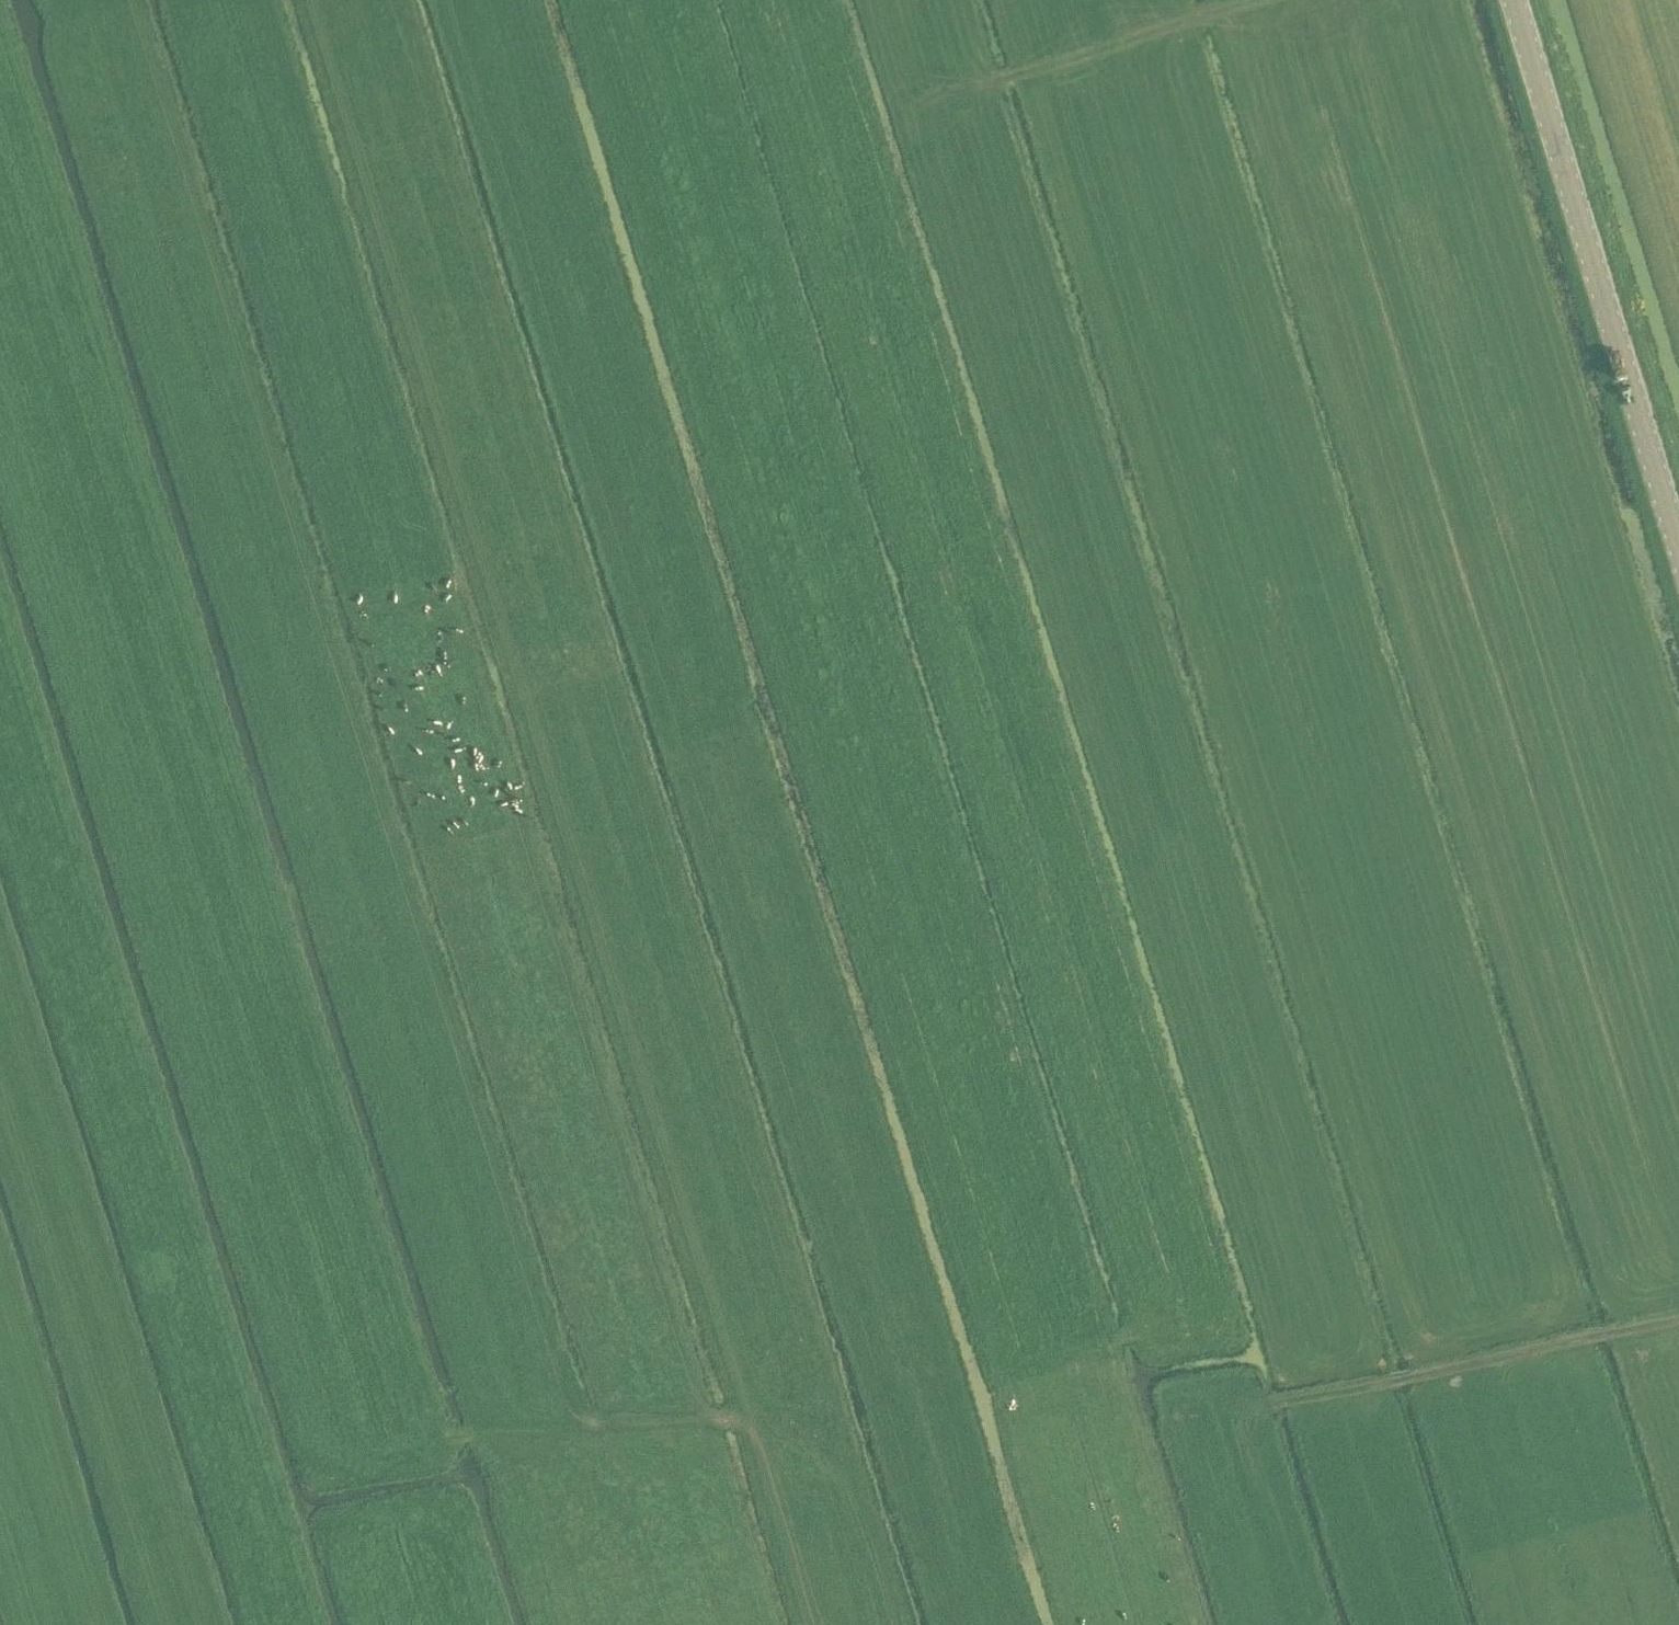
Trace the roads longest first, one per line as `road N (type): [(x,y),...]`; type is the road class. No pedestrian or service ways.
road 1 (unclassified): [(1678,526),(1519,0)]

